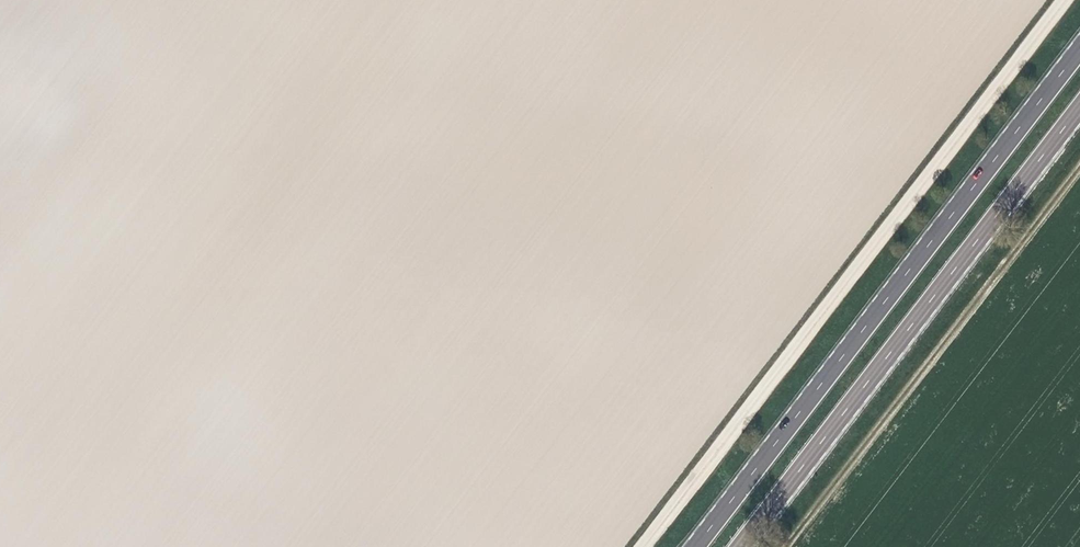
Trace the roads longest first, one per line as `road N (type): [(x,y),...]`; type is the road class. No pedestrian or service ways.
road 1 (unclassified): [(640,546),(1062,0)]
road 2 (trunk): [(1079,50),(696,546)]
road 3 (trunk): [(739,546),(1079,106)]
road 4 (track): [(1079,162),(784,546)]

